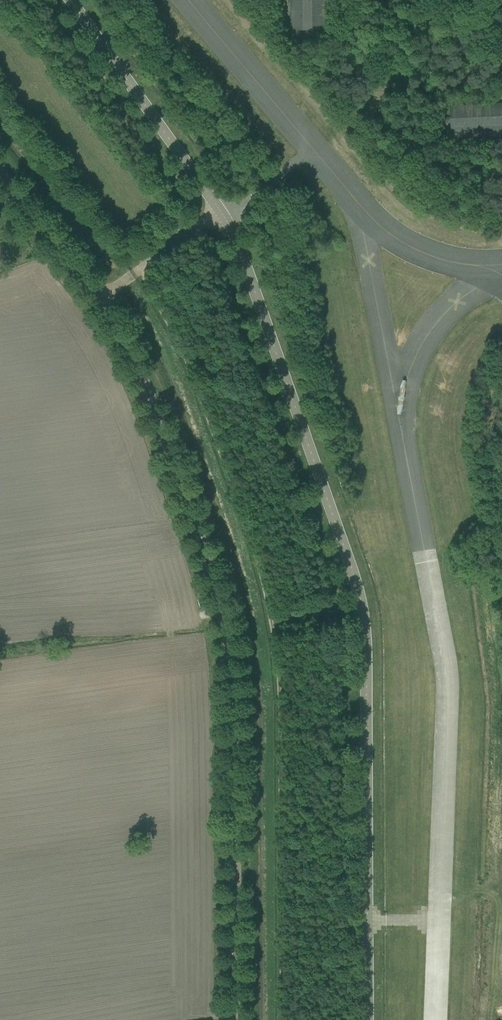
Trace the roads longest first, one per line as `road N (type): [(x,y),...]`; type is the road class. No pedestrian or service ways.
road 1 (unclassified): [(233,1019),(232,683),(222,611),(129,352),(0,173)]
road 2 (track): [(286,1019),(284,695),(270,615),(205,400),(138,271)]

